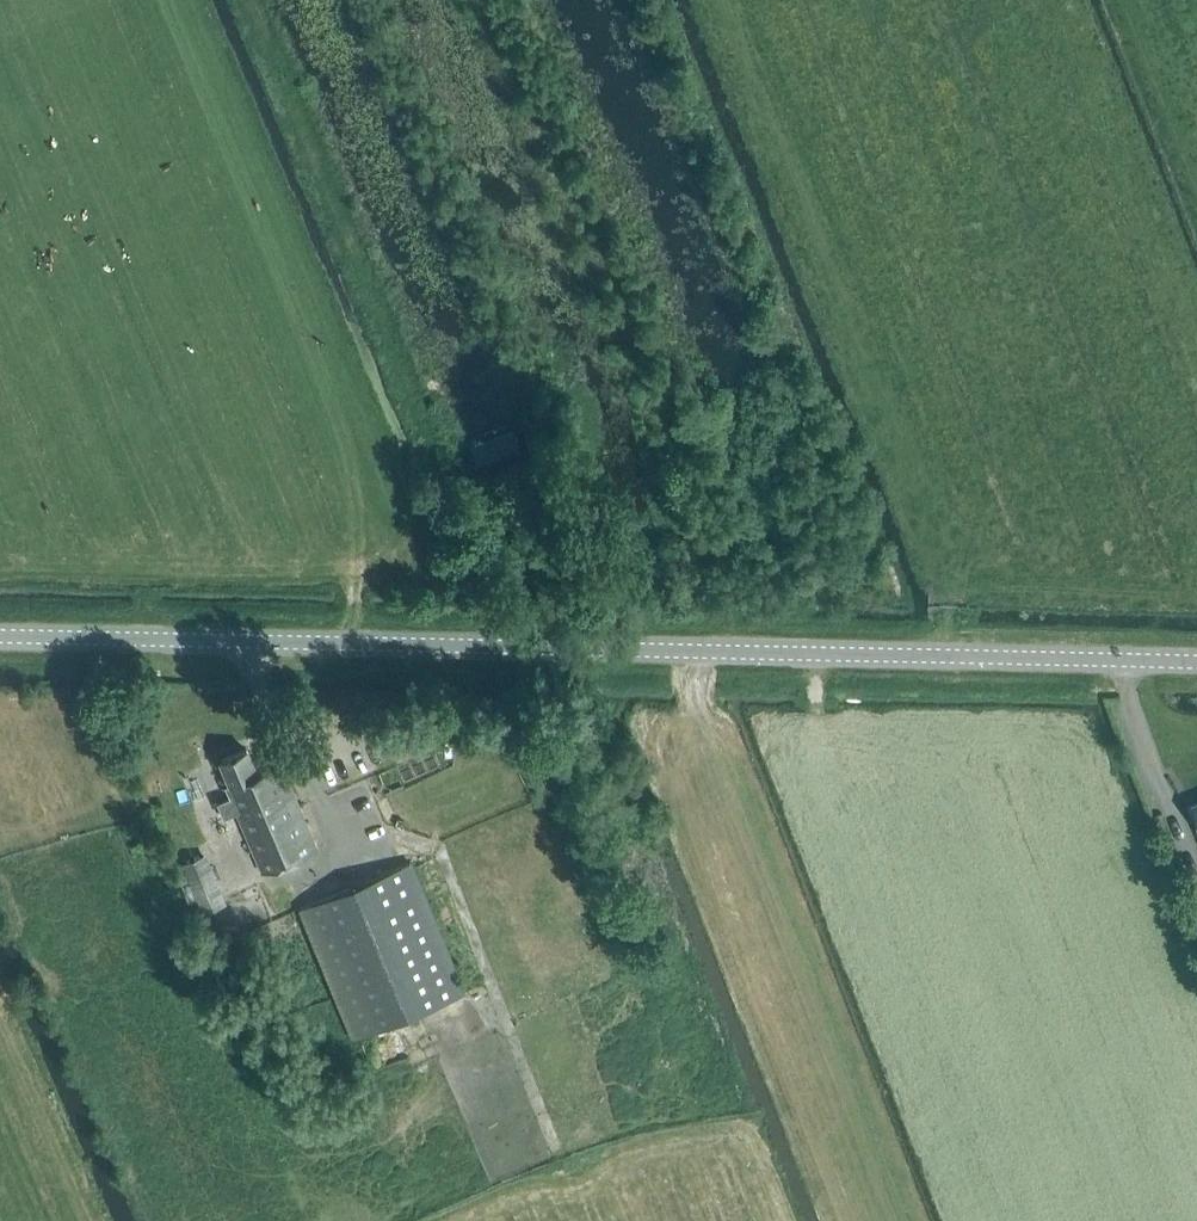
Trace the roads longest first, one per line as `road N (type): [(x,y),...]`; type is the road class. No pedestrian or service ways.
road 1 (tertiary): [(0,636),(1196,662)]

